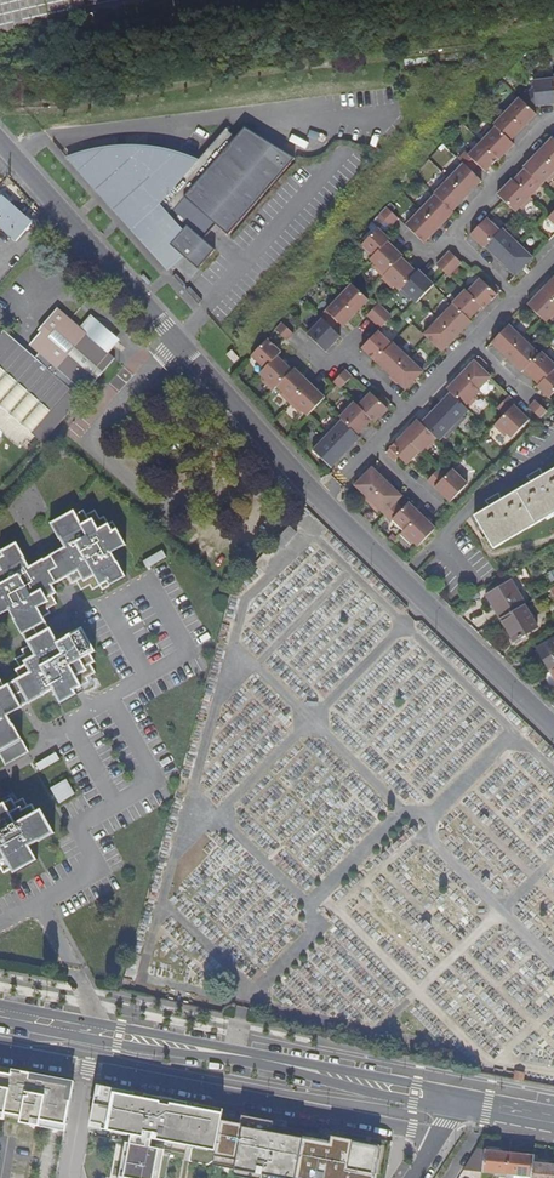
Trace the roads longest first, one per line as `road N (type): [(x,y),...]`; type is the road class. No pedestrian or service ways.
road 1 (unclassified): [(321,500),(0,143)]
road 2 (secondary): [(451,1099),(0,1013)]
road 3 (residential): [(0,1051),(439,1138)]
road 4 (residential): [(553,254),(321,500)]
road 5 (unclassified): [(553,728),(321,500)]

